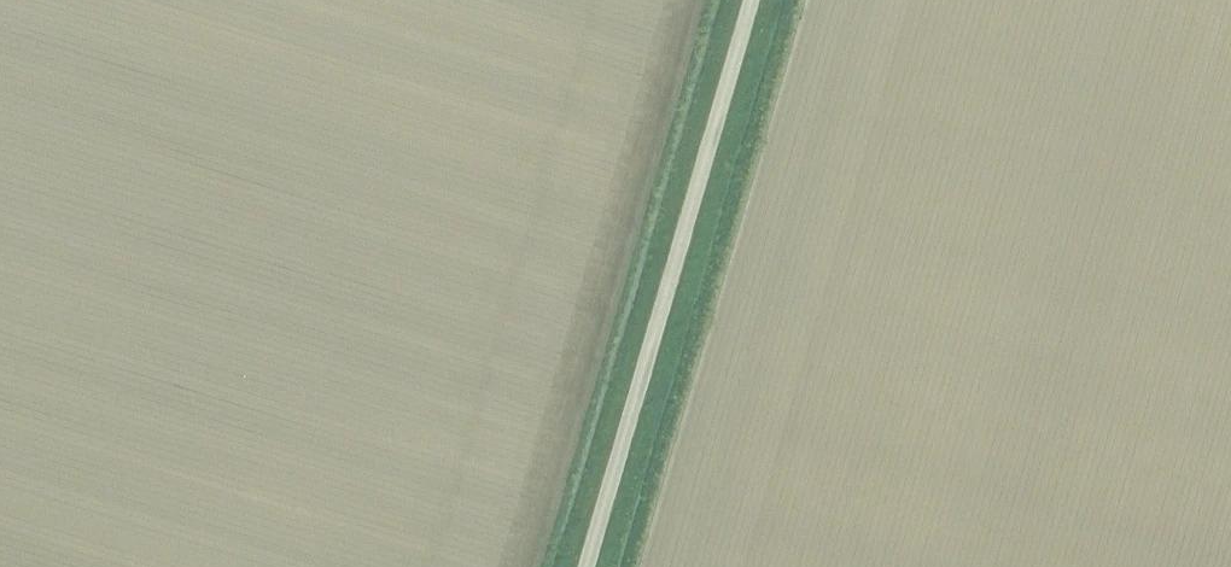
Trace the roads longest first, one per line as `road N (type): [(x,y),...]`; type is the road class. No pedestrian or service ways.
road 1 (tertiary): [(585,566),(752,0)]

